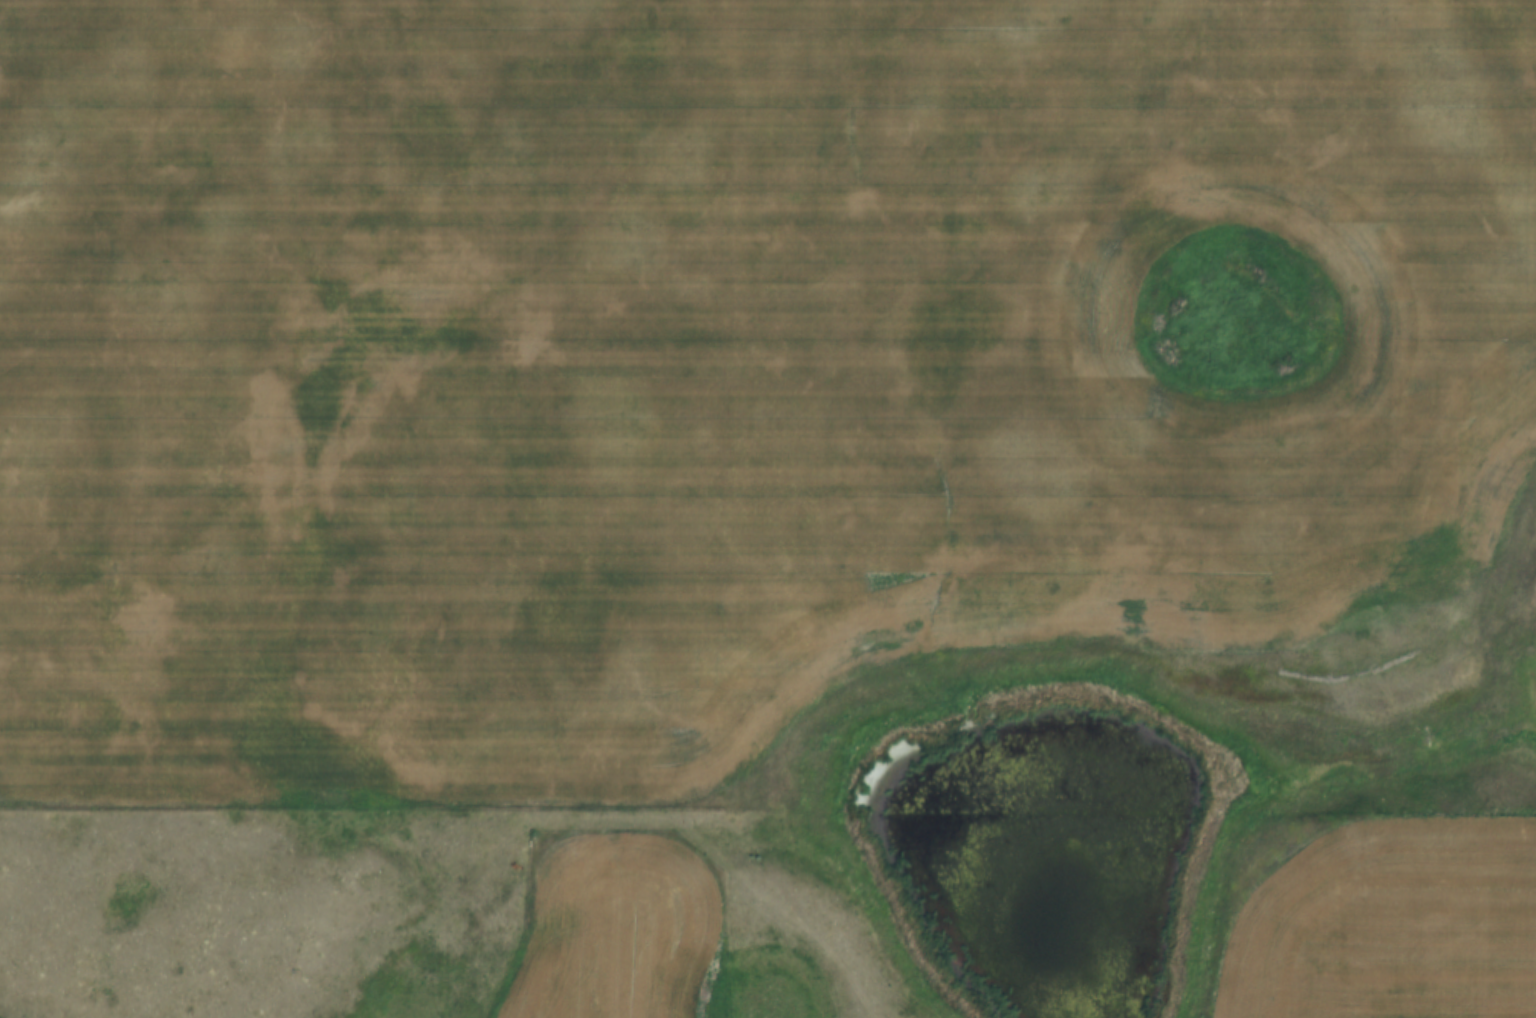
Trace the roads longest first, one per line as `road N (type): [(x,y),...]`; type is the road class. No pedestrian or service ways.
road 1 (track): [(242,1017),(391,934),(514,828),(557,819),(718,820),(734,827),(875,1017)]

